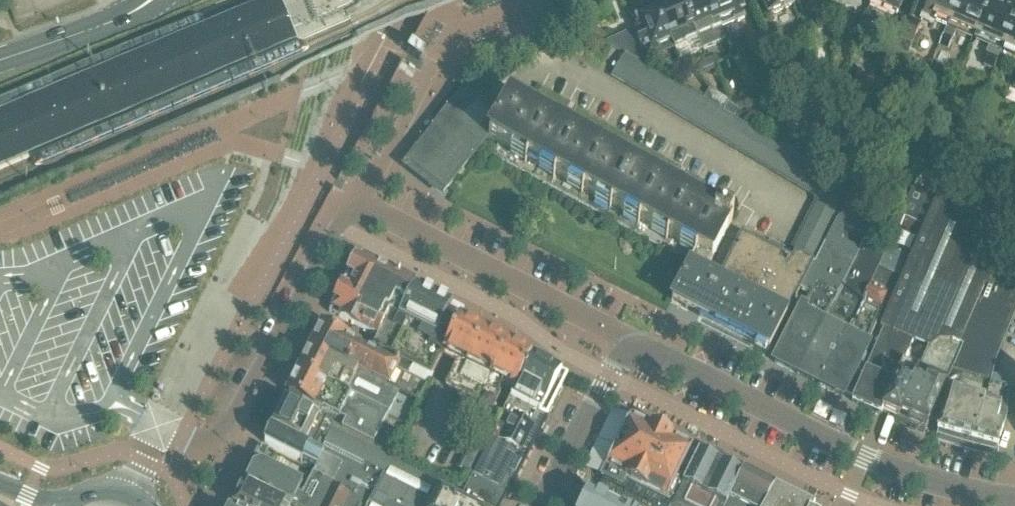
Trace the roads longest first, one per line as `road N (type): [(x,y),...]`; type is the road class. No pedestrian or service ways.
road 1 (residential): [(128,499),(164,429),(197,443),(219,438),(344,218),(359,209)]
road 2 (tertiary): [(1014,499),(896,470),(646,349)]
road 3 (residential): [(646,349),(375,210),(359,209)]
road 4 (tertiary): [(646,349),(612,378),(545,505)]
road 5 (secondary): [(0,60),(119,20)]

